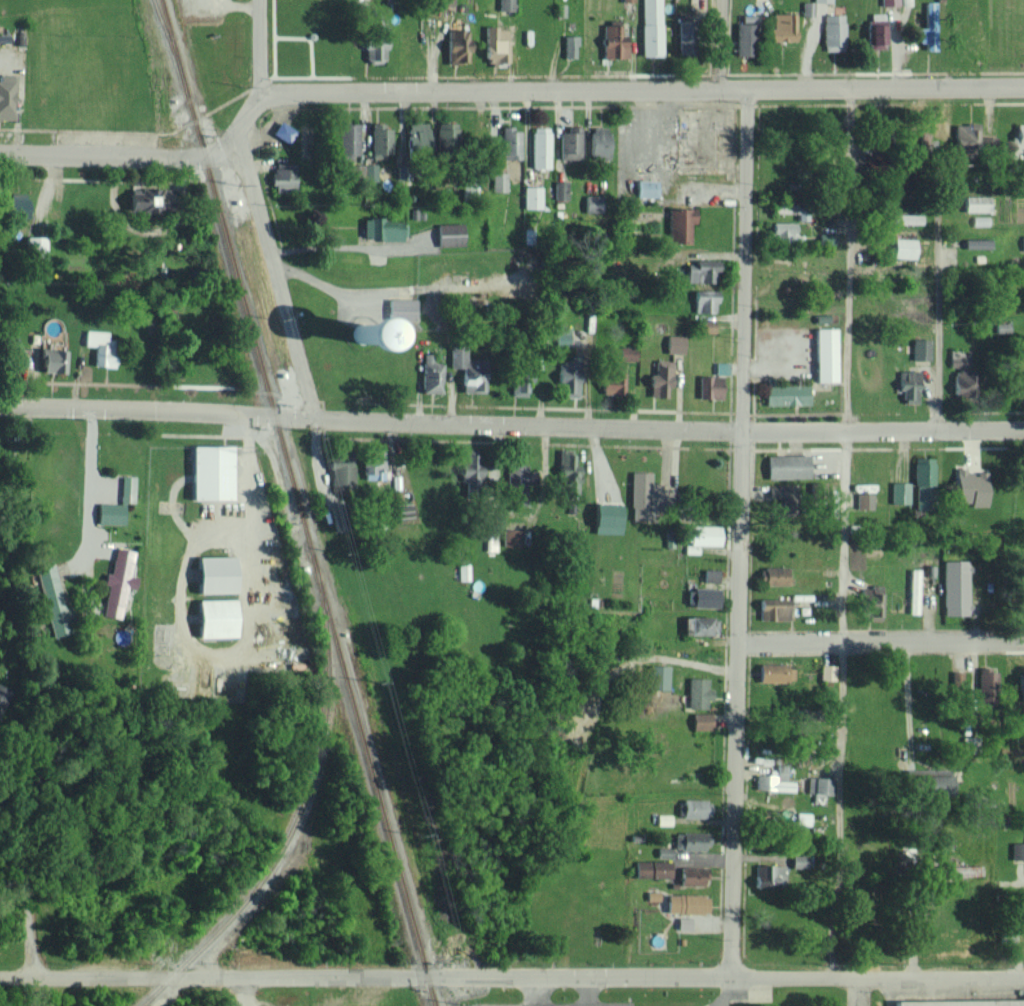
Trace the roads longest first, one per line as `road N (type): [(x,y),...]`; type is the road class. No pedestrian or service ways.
road 1 (residential): [(1023,89),(256,92),(239,139),(207,156),(0,152)]
road 2 (residential): [(1023,429),(742,430),(0,406)]
road 3 (residential): [(732,979),(745,88)]
road 4 (residential): [(1023,978),(427,976)]
road 5 (residential): [(0,977),(427,976)]
road 6 (residential): [(316,417),(239,139)]
road 7 (residential): [(1023,640),(735,640)]
road 8 (residential): [(935,427),(938,195)]
road 9 (residential): [(34,977),(20,872),(0,834)]

